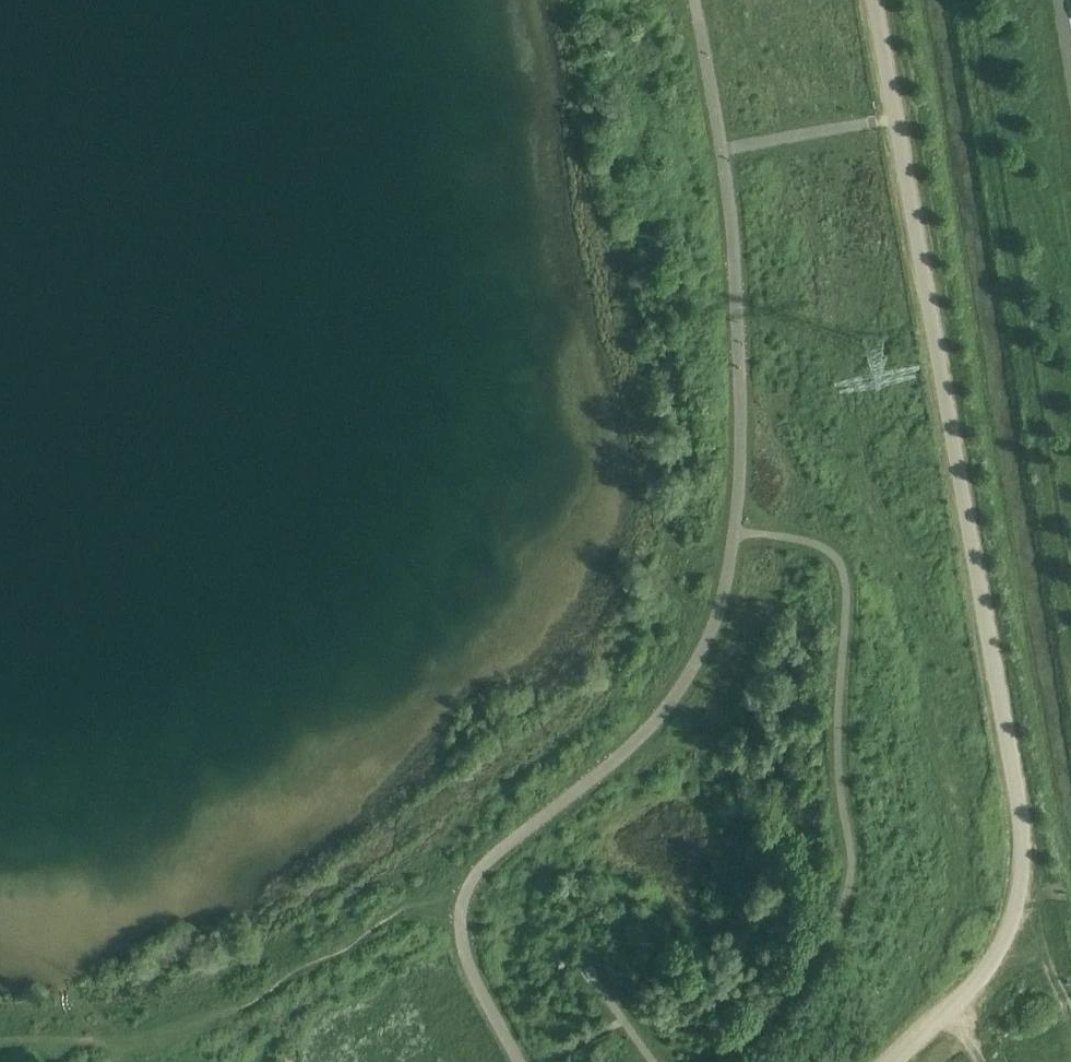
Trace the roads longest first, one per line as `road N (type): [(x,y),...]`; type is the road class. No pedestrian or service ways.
road 1 (unclassified): [(896,1061),(996,953),(1021,869),(1012,777),(873,0)]

